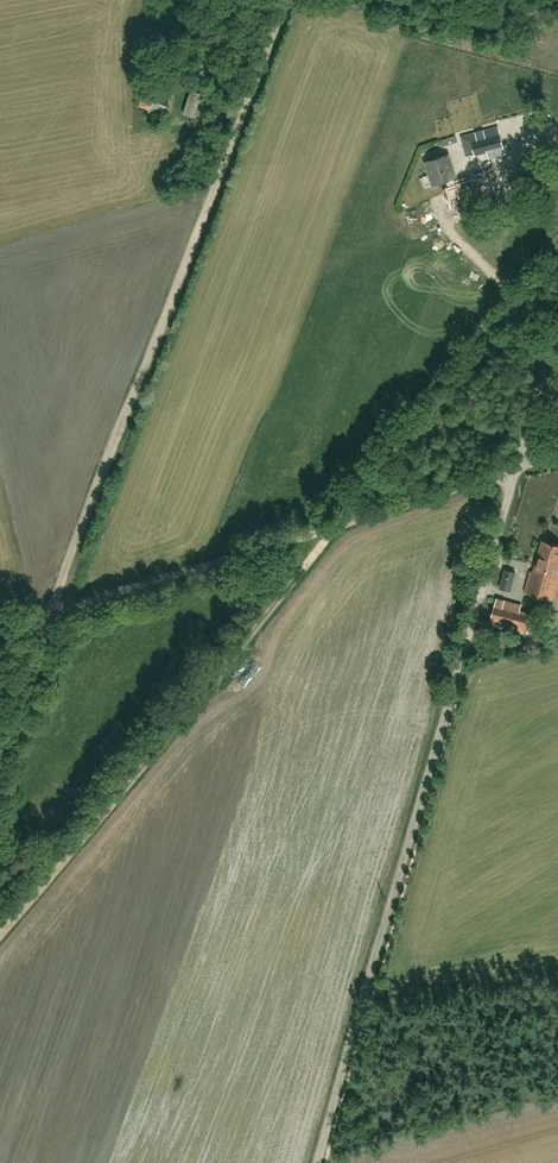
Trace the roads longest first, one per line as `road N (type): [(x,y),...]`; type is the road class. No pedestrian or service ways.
road 1 (track): [(0,743),(285,0)]
road 2 (track): [(319,1162),(514,469),(557,455)]
road 3 (track): [(0,931),(342,525)]
road 4 (track): [(486,480),(0,632)]
road 5 (track): [(557,247),(369,463),(326,530)]
road 6 (residential): [(557,315),(514,469),(486,480)]

